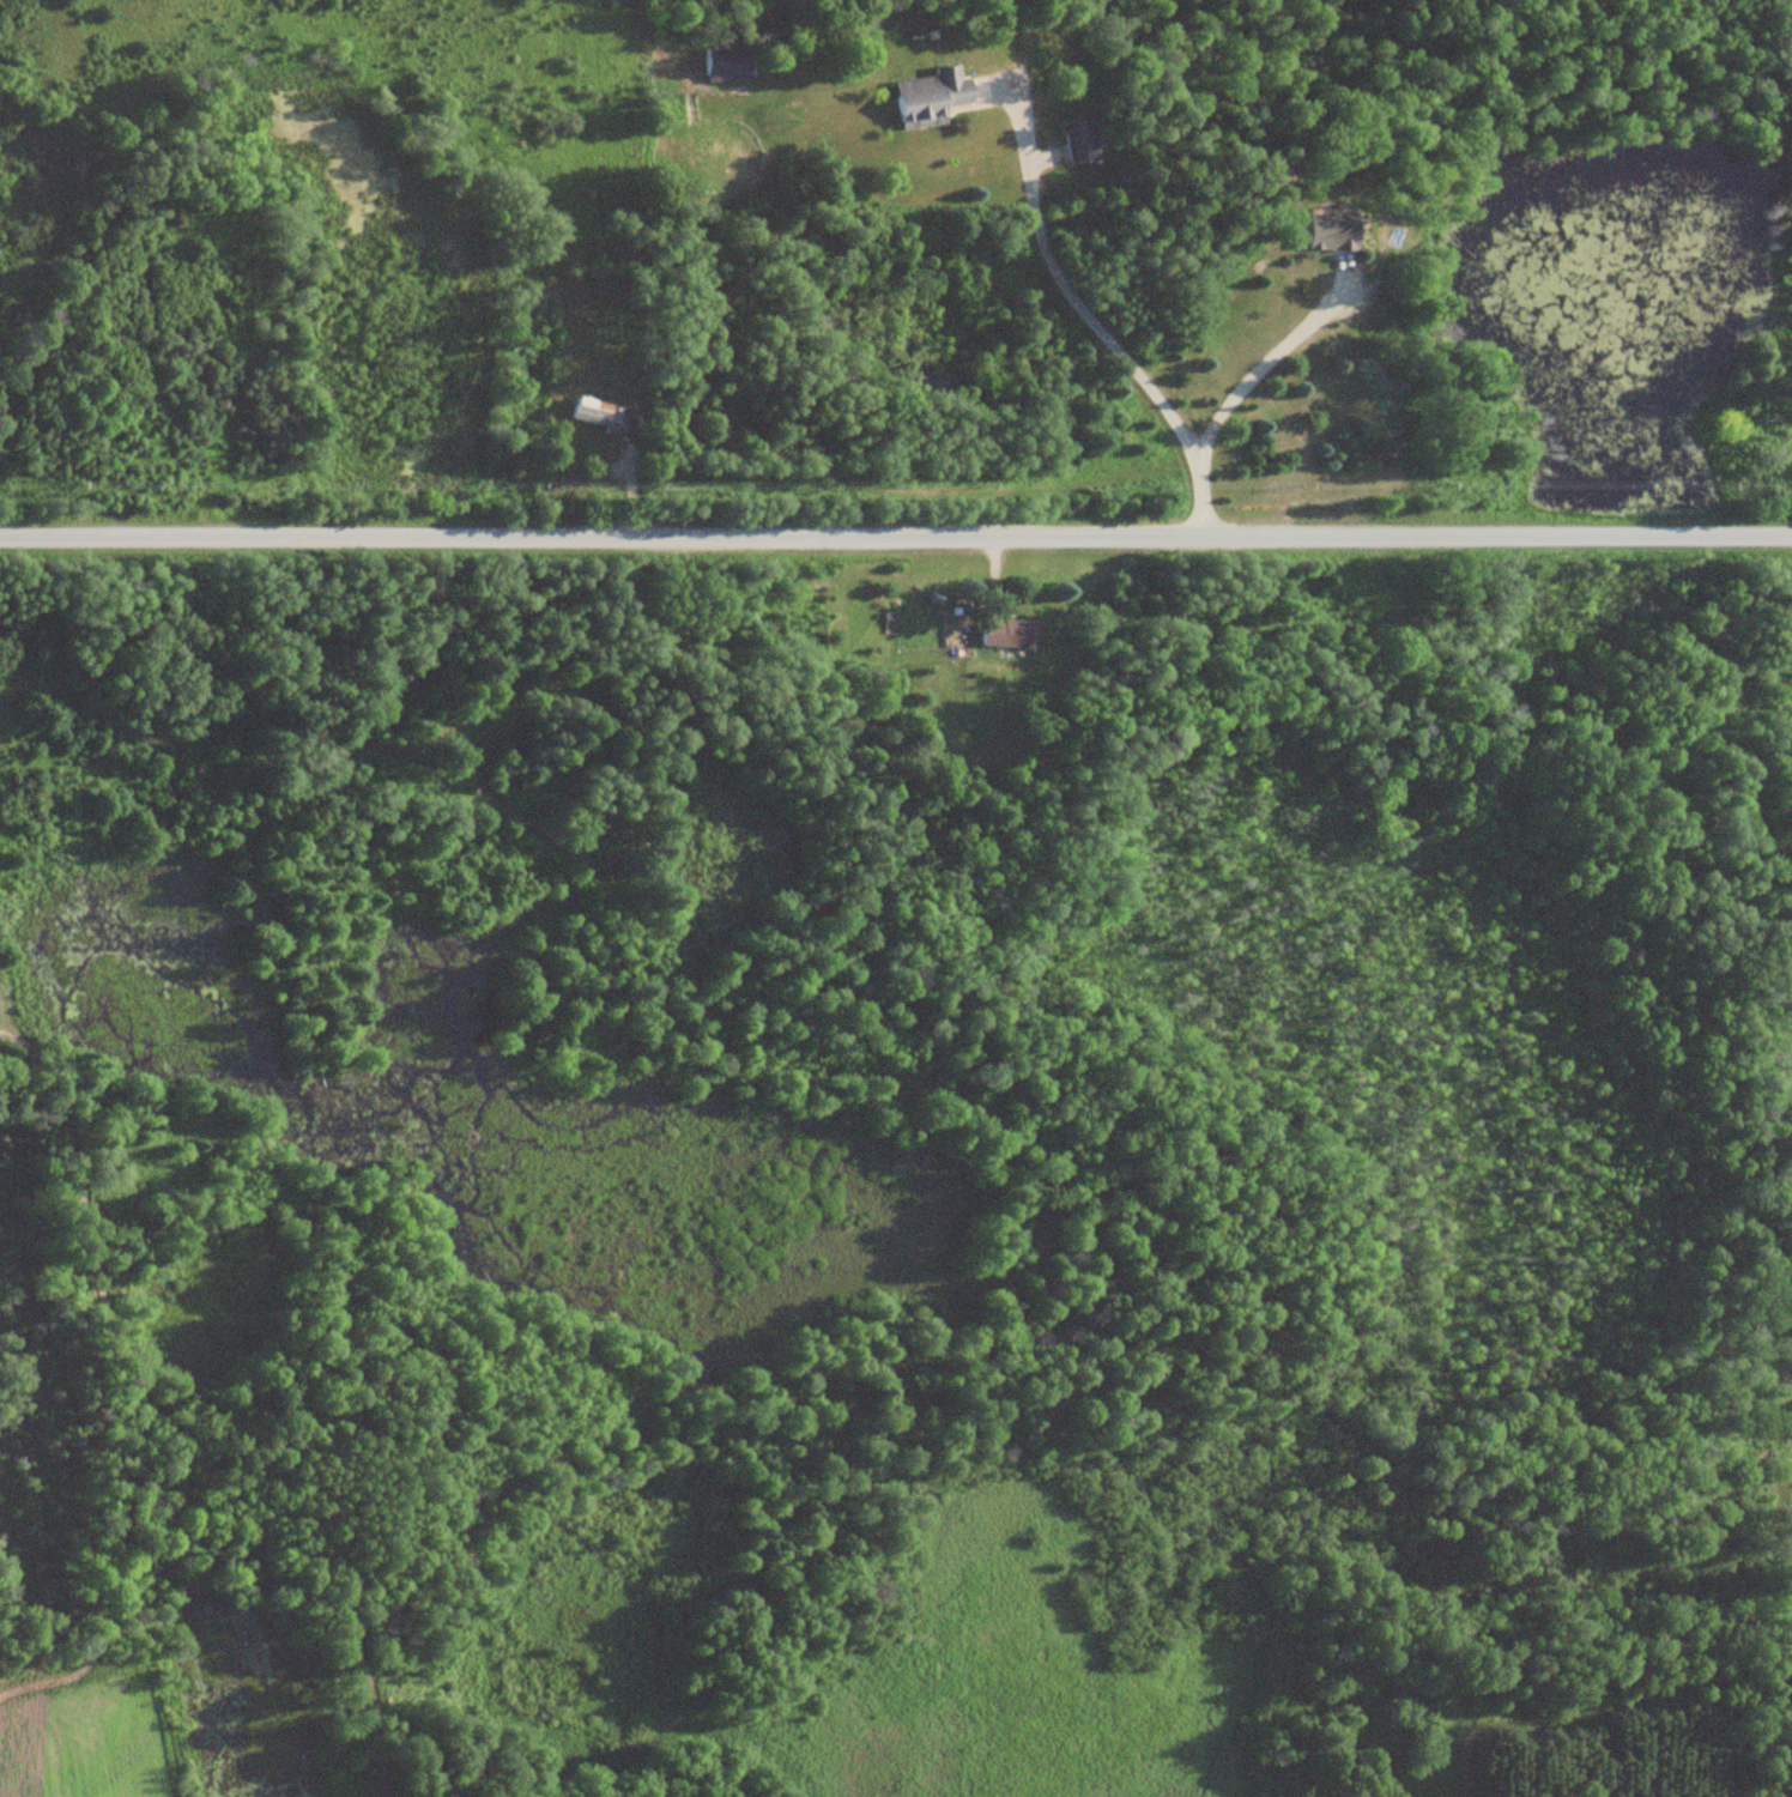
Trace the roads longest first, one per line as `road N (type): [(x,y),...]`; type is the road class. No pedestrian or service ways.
road 1 (residential): [(1791,533),(0,521)]

